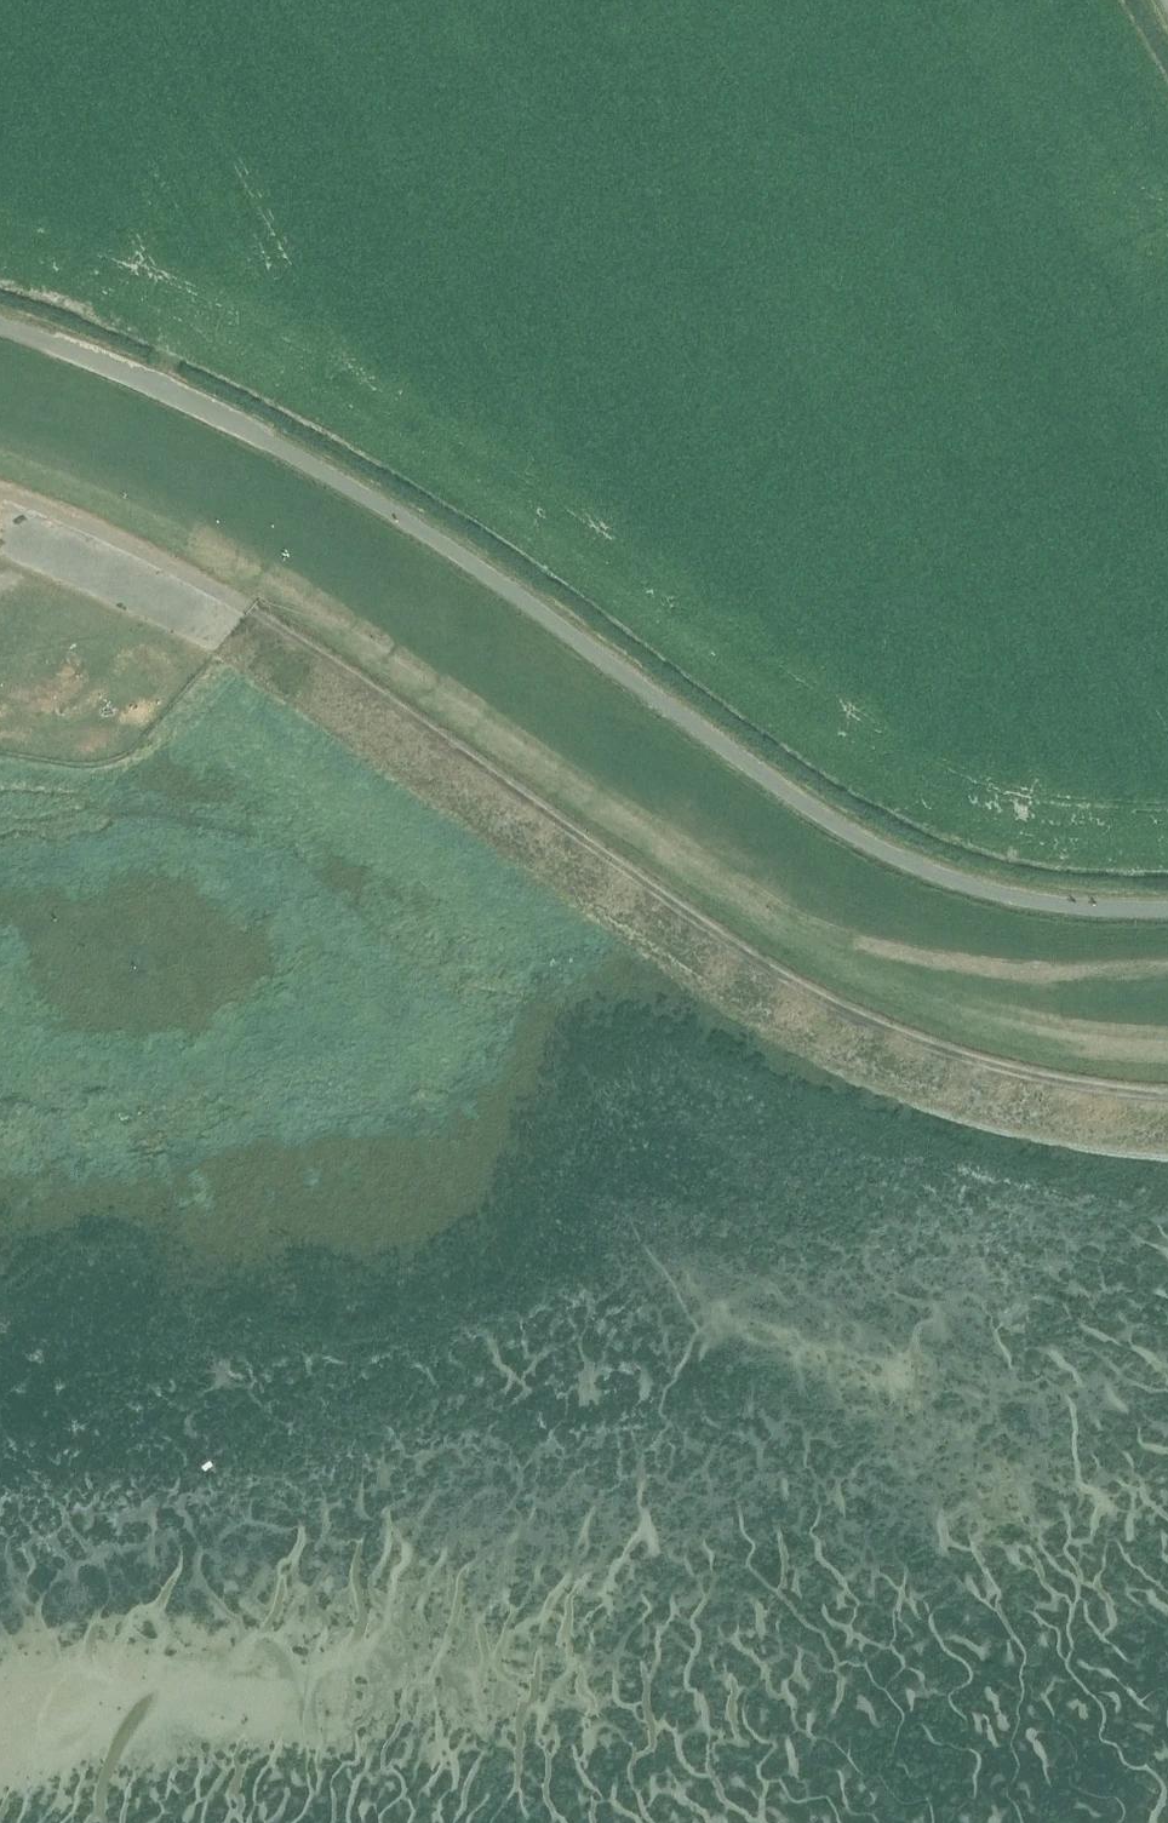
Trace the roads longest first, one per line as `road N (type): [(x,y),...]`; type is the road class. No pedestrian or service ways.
road 1 (unclassified): [(0,329),(216,418),(334,480),(913,874),(1017,906),(1167,914)]
road 2 (track): [(1167,1085),(1090,1083),(969,1053),(849,999),(721,930),(302,641),(0,519)]

